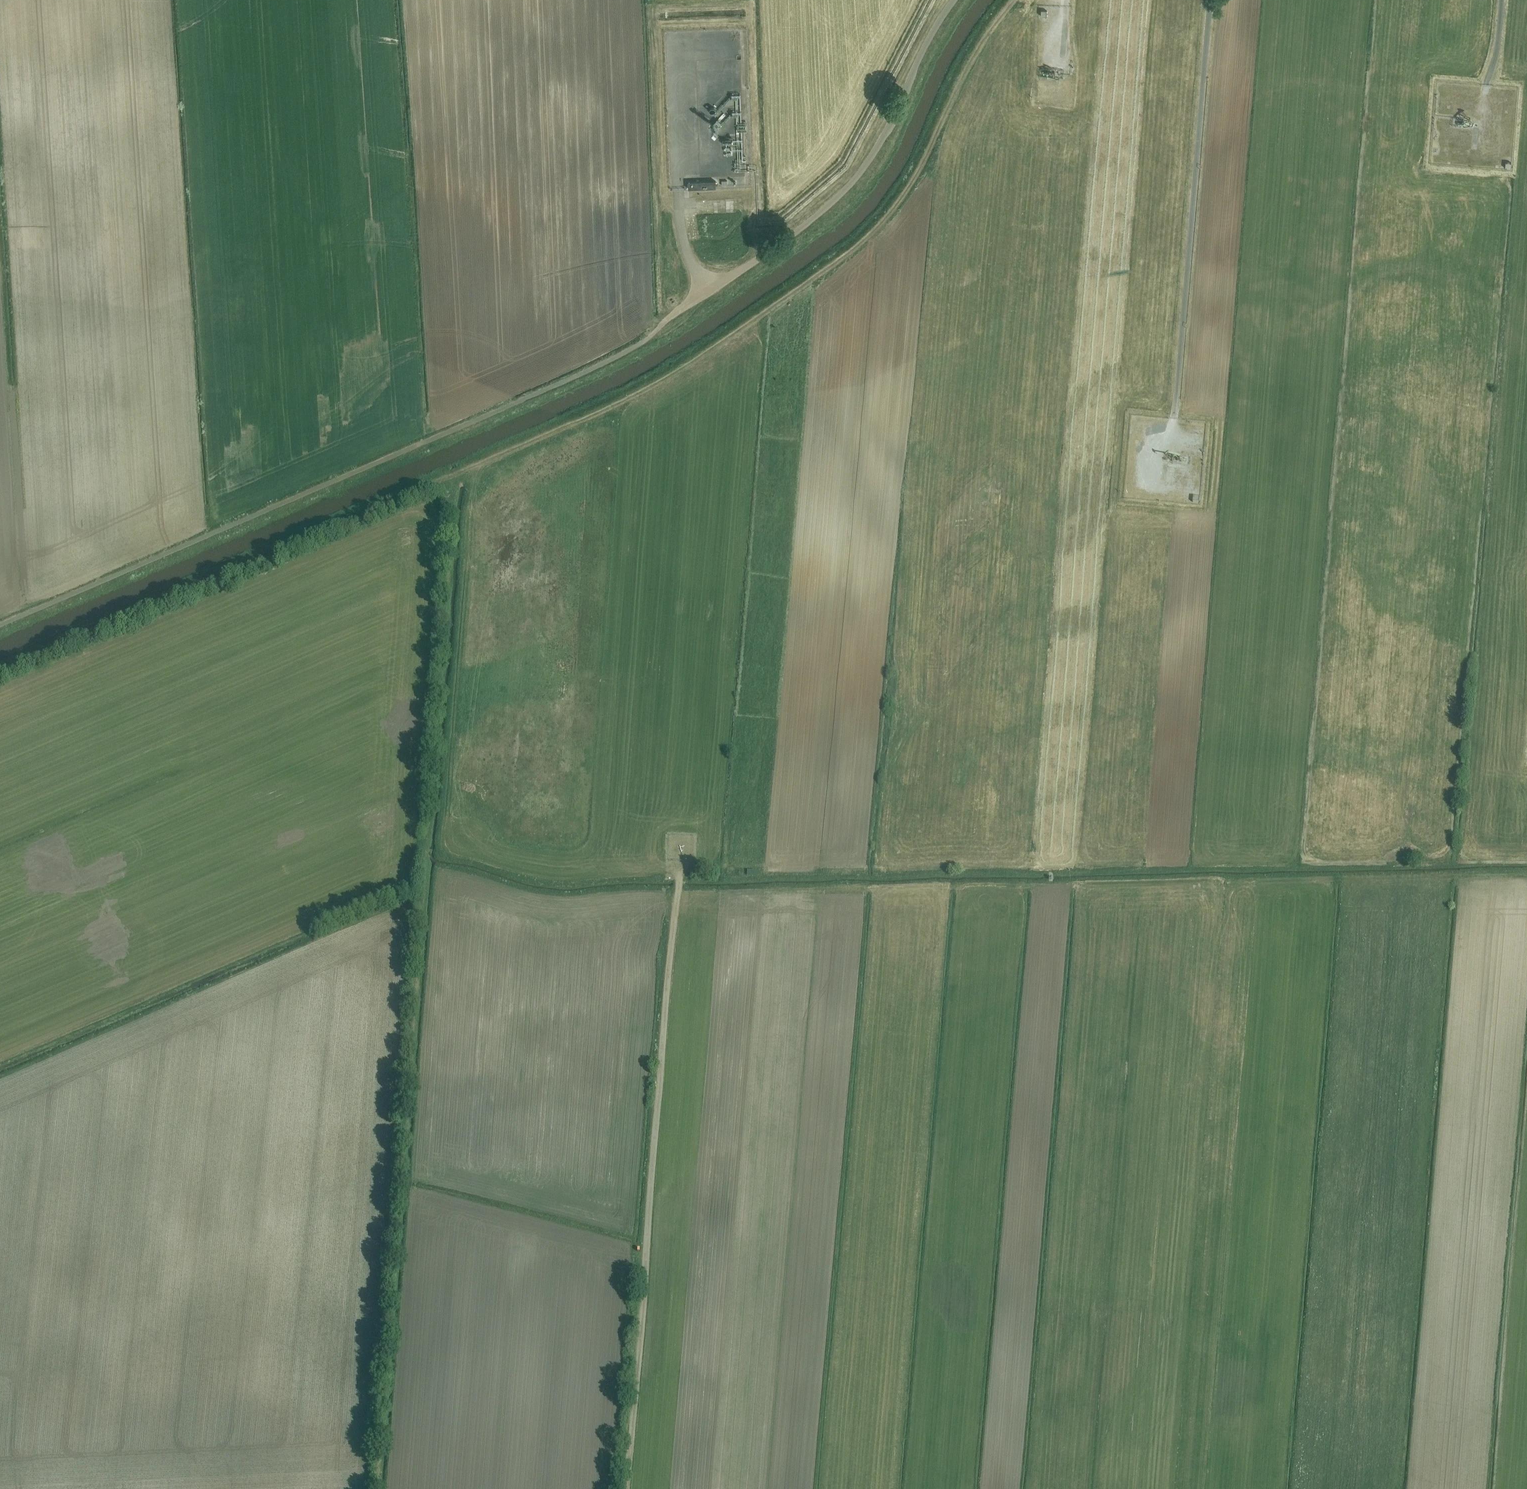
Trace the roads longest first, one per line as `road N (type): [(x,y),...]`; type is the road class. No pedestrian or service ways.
road 1 (unclassified): [(675,314),(807,225),(850,185),(954,0)]
road 2 (track): [(1211,0),(1176,420)]

